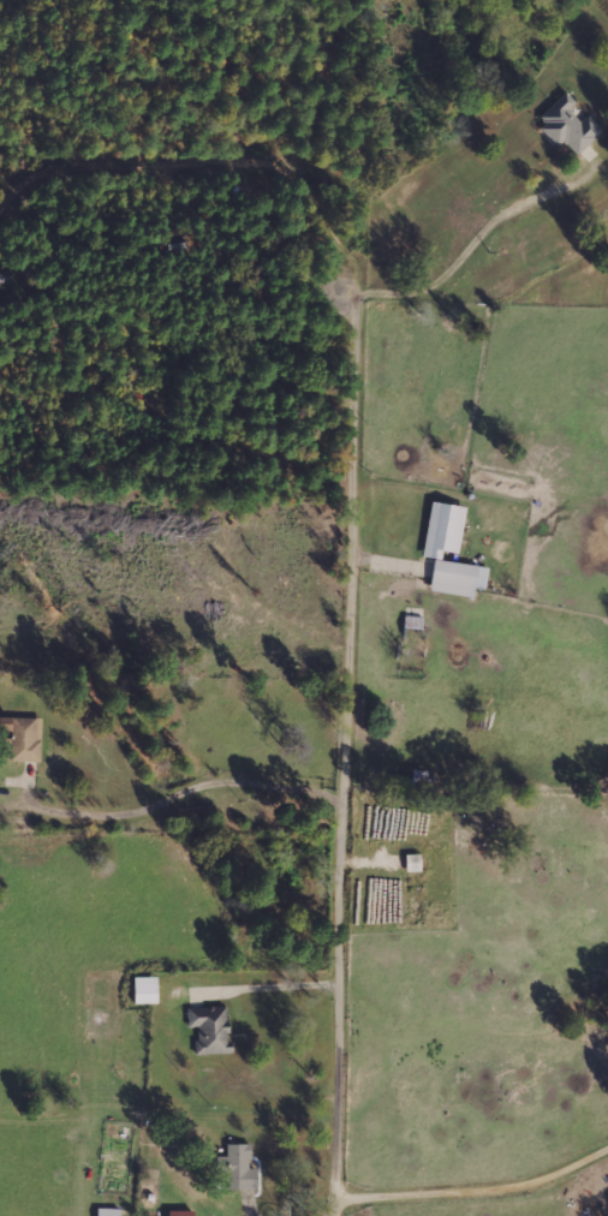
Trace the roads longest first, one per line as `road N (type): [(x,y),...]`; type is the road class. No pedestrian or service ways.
road 1 (residential): [(344,1215),(359,657),(578,371)]
road 2 (residential): [(356,281),(366,317),(359,657)]
road 3 (residential): [(353,795),(238,791),(165,794),(132,815),(6,811)]
road 4 (residential): [(346,1086),(0,1064)]

